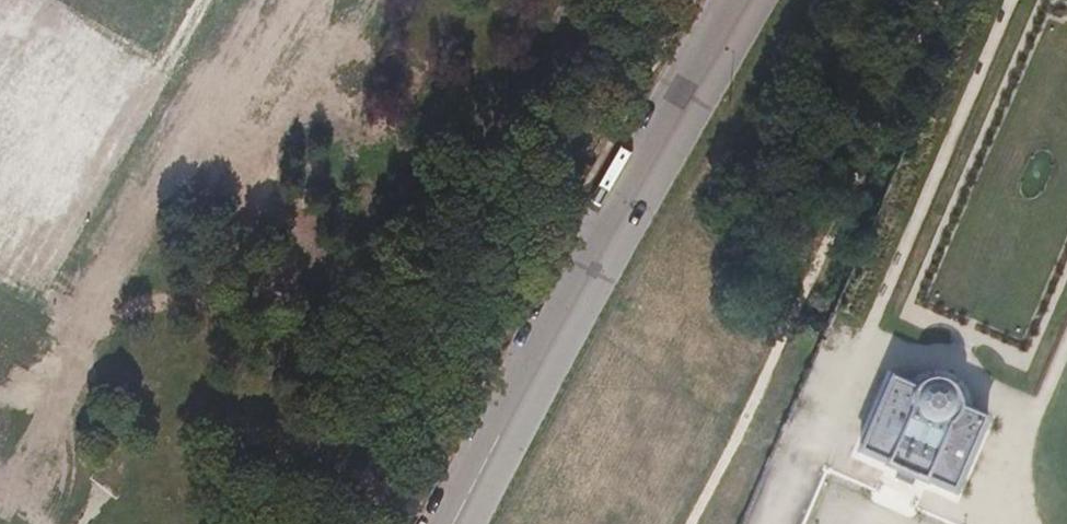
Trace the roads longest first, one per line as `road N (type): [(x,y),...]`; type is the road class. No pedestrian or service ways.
road 1 (tertiary): [(745,0),(626,202),(456,523)]

